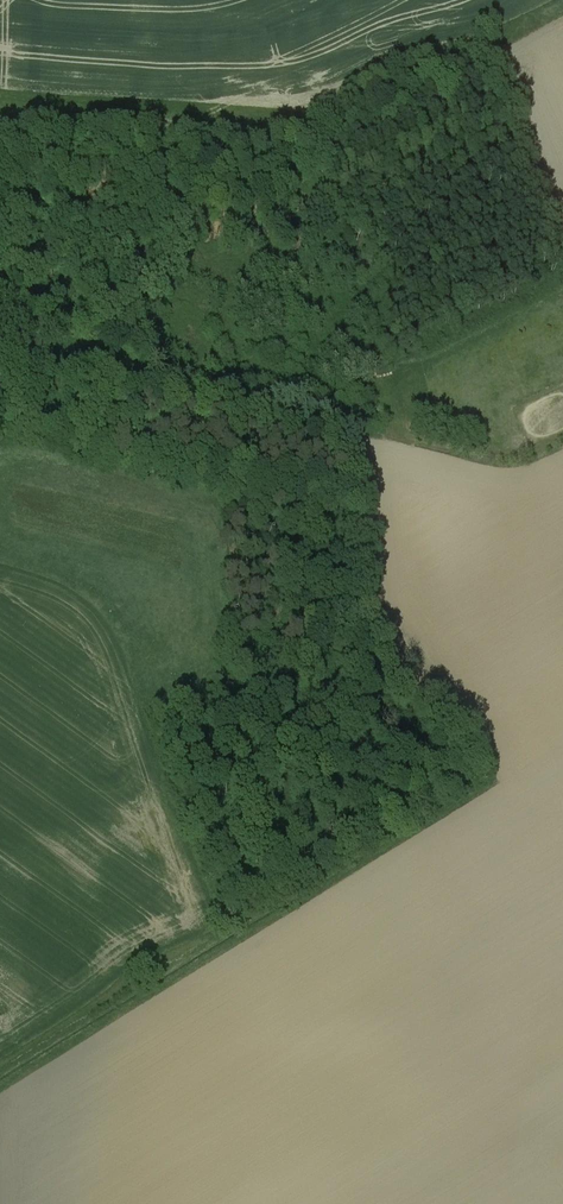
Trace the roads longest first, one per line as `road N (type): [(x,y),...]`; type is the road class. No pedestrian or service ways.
road 1 (track): [(0,325),(508,461),(562,437)]

